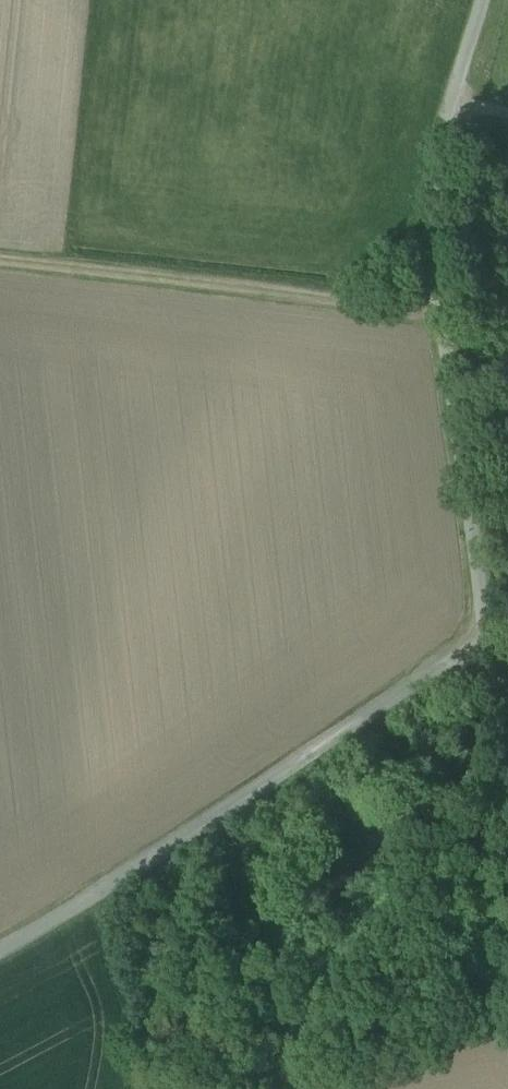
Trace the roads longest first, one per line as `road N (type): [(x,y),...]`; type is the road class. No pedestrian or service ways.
road 1 (unclassified): [(507,715),(433,173),(434,99),(466,0)]
road 2 (track): [(0,940),(311,757),(492,634)]
road 3 (track): [(0,263),(322,301)]

